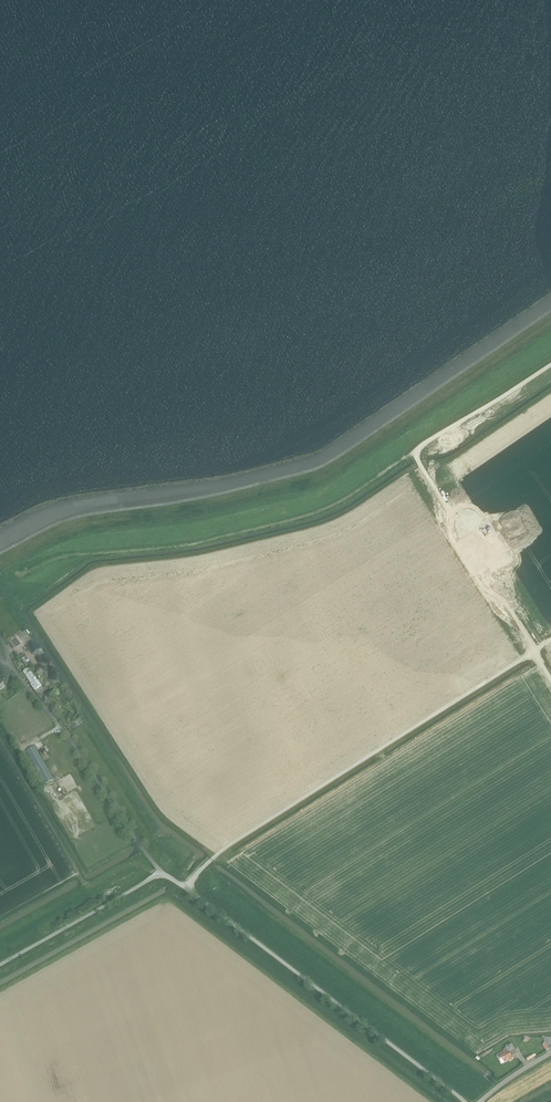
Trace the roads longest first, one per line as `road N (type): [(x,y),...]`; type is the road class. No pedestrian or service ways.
road 1 (unclassified): [(465,1101),(185,887),(157,875)]
road 2 (unclassified): [(0,965),(157,875)]

